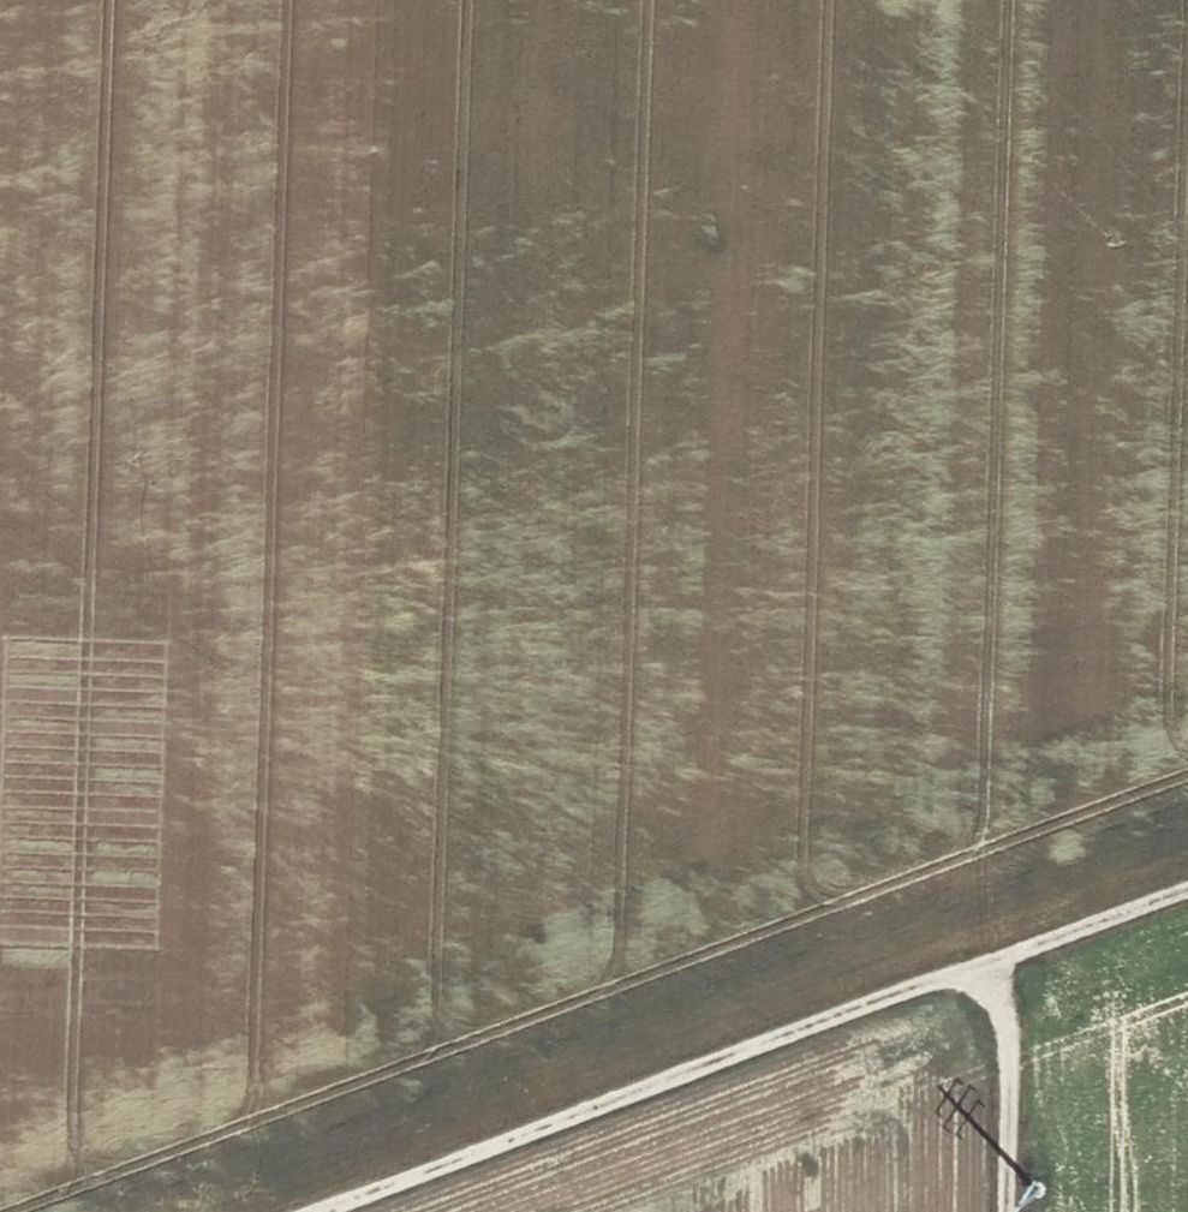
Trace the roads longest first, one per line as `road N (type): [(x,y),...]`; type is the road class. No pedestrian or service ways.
road 1 (track): [(1187,880),(737,1041),(296,1211)]
road 2 (track): [(986,955),(1003,1030),(1001,1211)]

